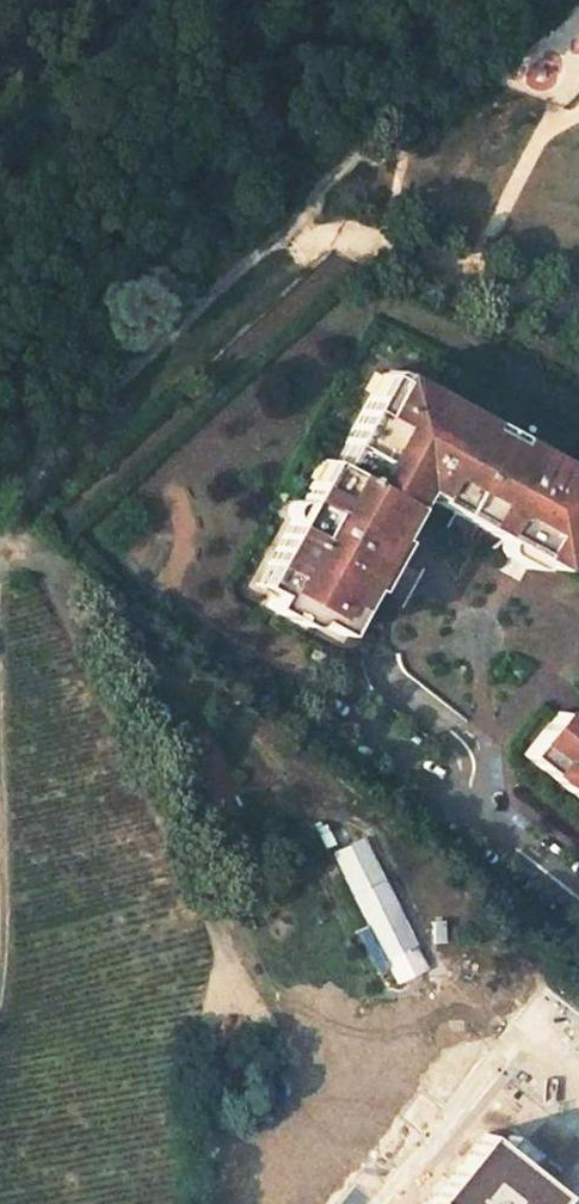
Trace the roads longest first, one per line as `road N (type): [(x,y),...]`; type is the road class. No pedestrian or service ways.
road 1 (track): [(0,983),(0,822)]

